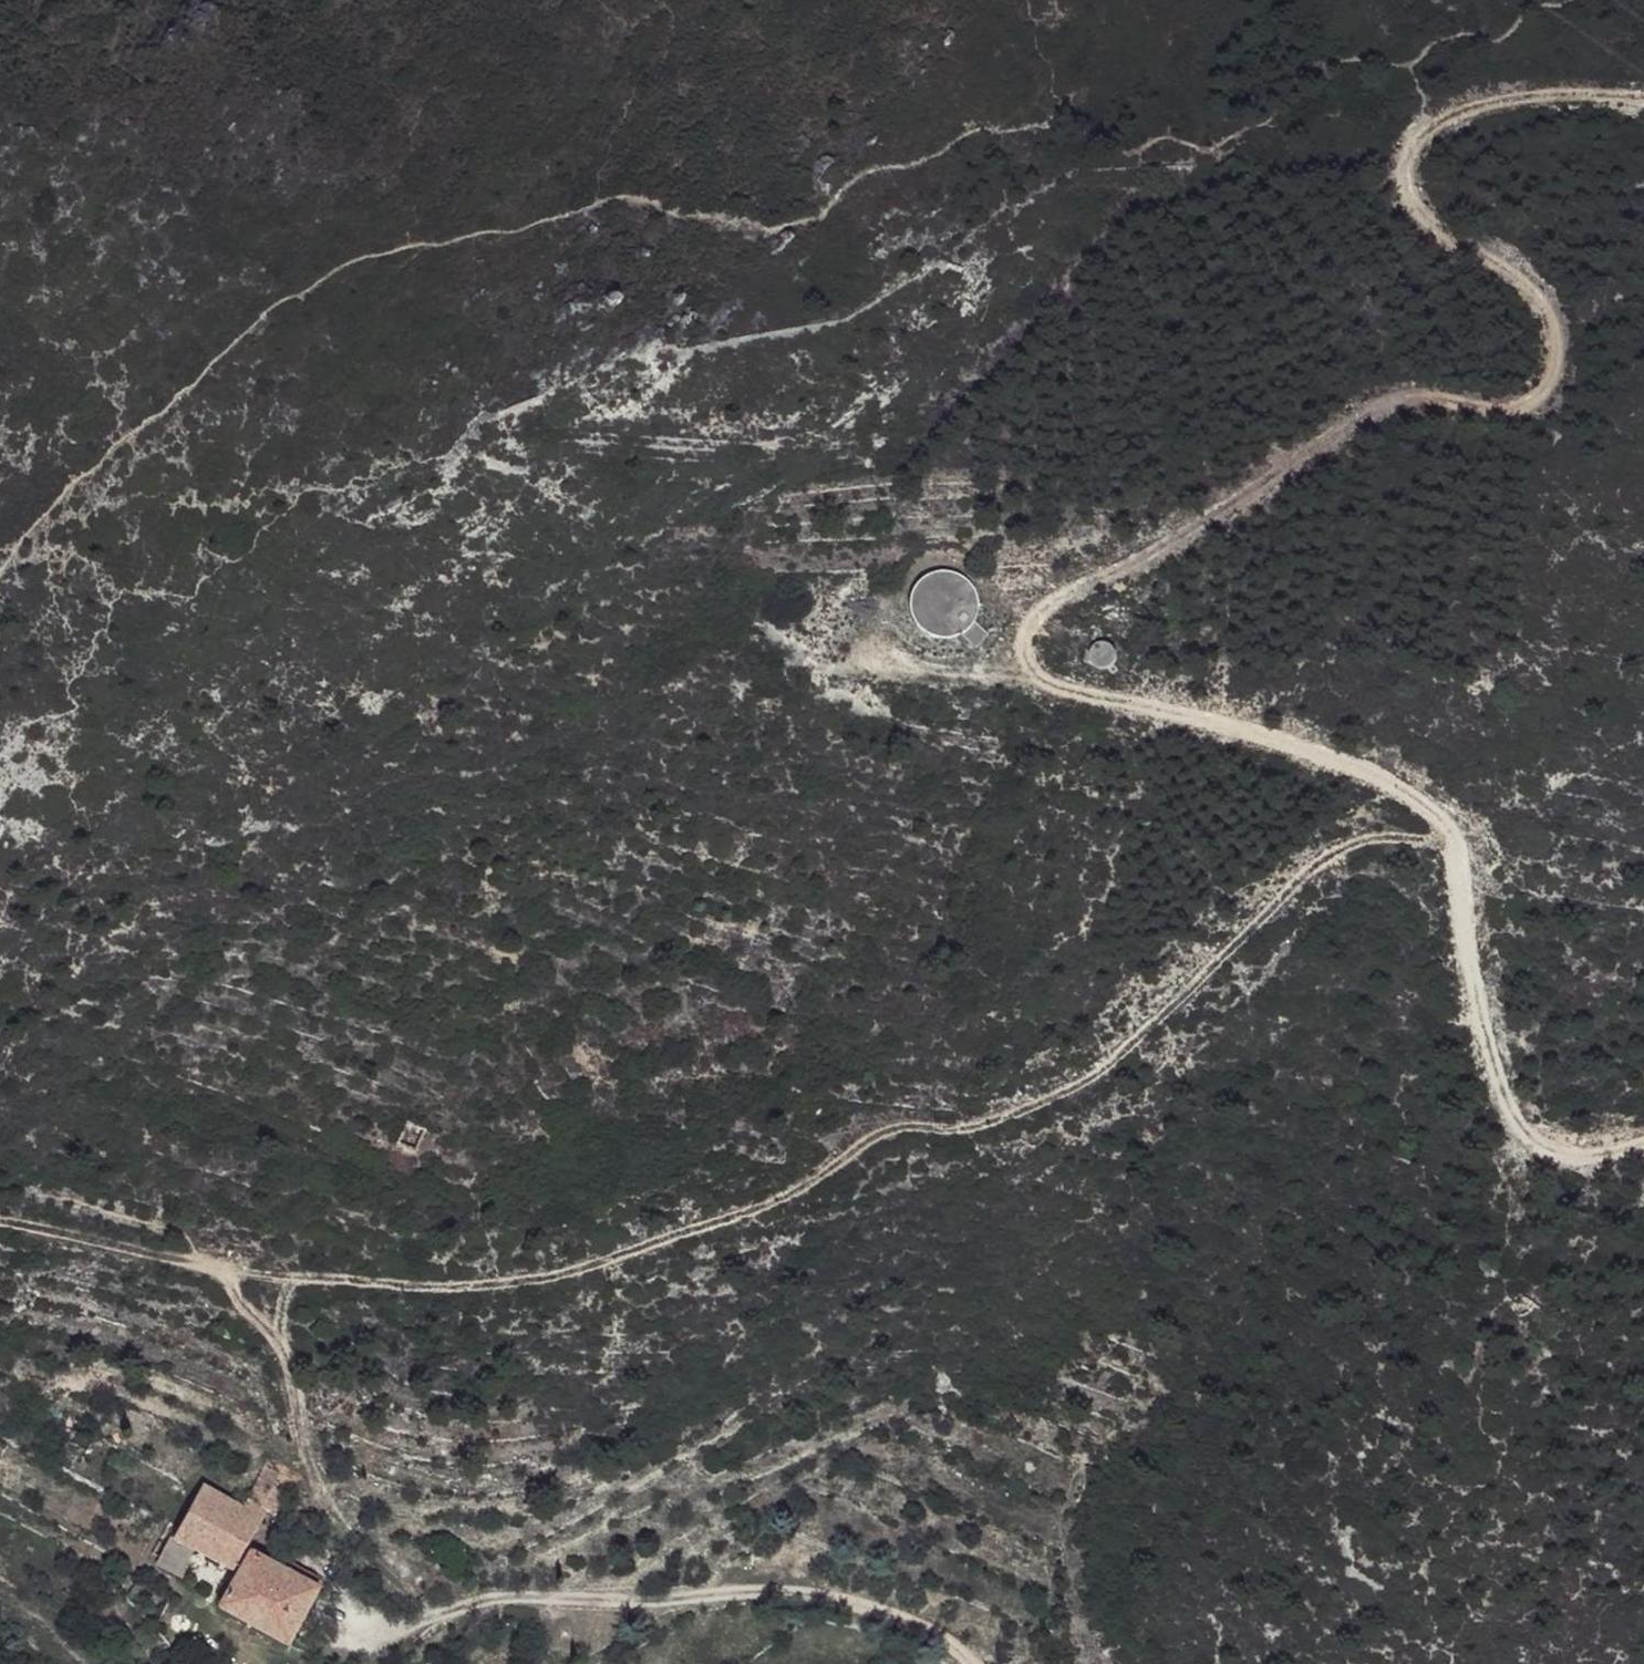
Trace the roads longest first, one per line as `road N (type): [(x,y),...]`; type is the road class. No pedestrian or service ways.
road 1 (track): [(1643,1140),(1583,1158),(1552,1151),(1527,1133),(1484,1027),(1459,856),(1448,826),(1415,790),(1358,764),(1062,690),(1038,677),(1023,645),(1031,622),(1065,591),(1125,571),(1366,410),(1424,393),(1505,409),(1536,397),(1554,372),(1554,321),(1510,267),(1443,231),(1419,205),(1407,188),(1411,150),(1429,127),(1468,106),(1643,95)]
road 2 (track): [(0,1225),(227,1272),(314,1281),(437,1290),(548,1280),(803,1190),(875,1134),(972,1127),(1041,1103),(1102,1071),(1345,837),(1414,841),(1448,826)]
road 3 (track): [(227,1272),(250,1315),(280,1341),(300,1387),(305,1450),(327,1508),(435,1614)]

